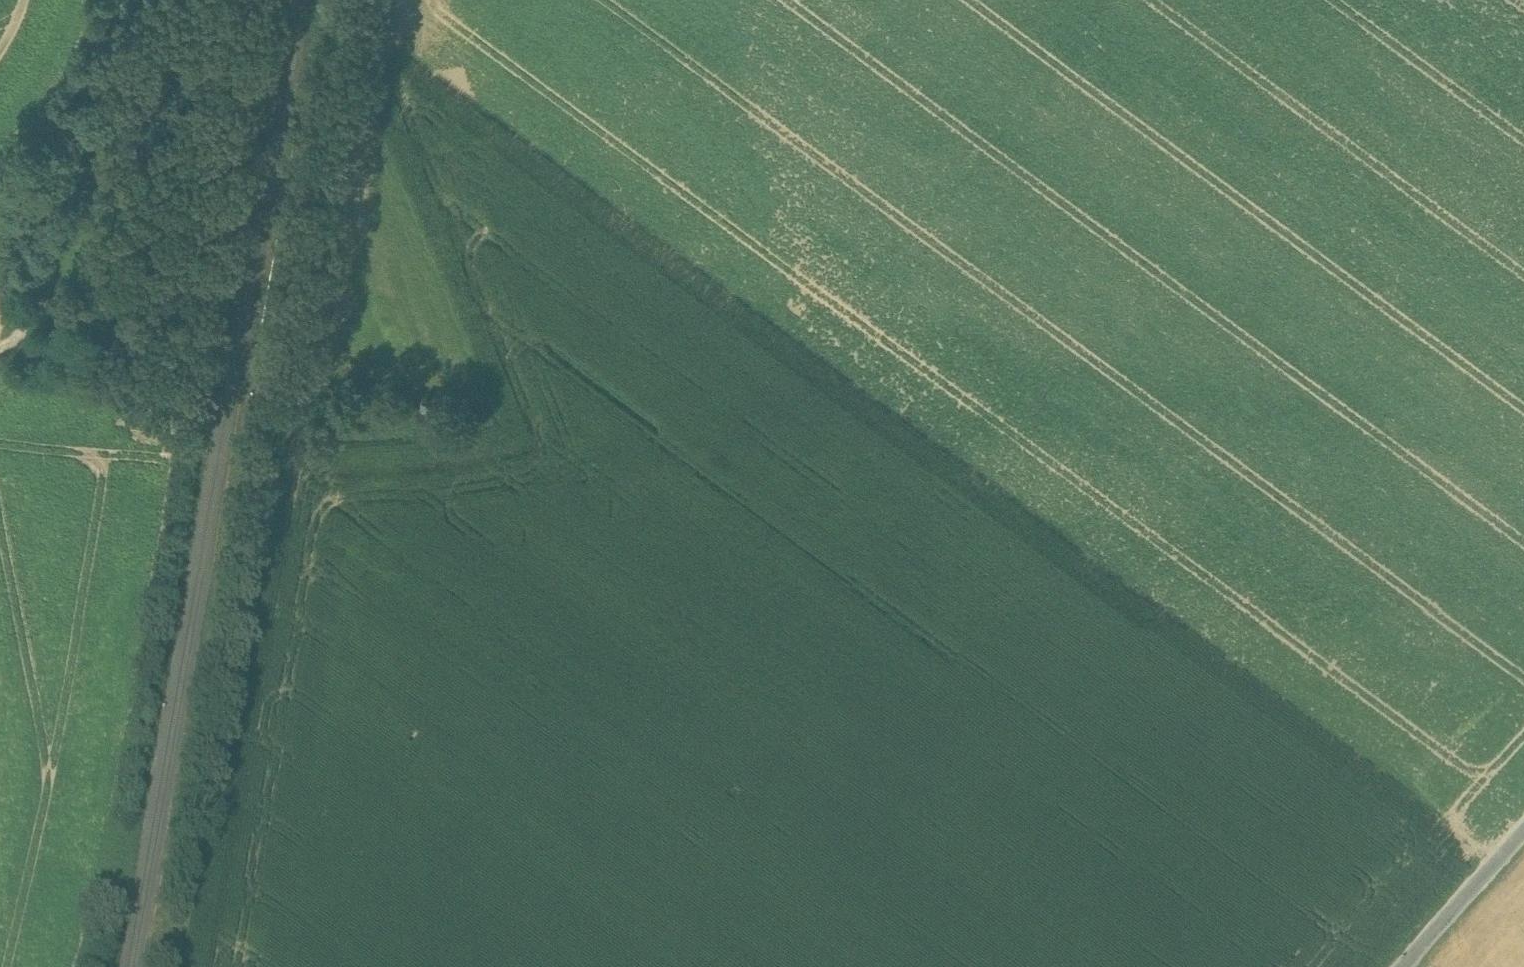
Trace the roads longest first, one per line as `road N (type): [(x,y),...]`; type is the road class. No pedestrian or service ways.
road 1 (residential): [(0,349),(26,338),(41,311),(118,0)]
road 2 (unclassified): [(1523,831),(1398,966)]

